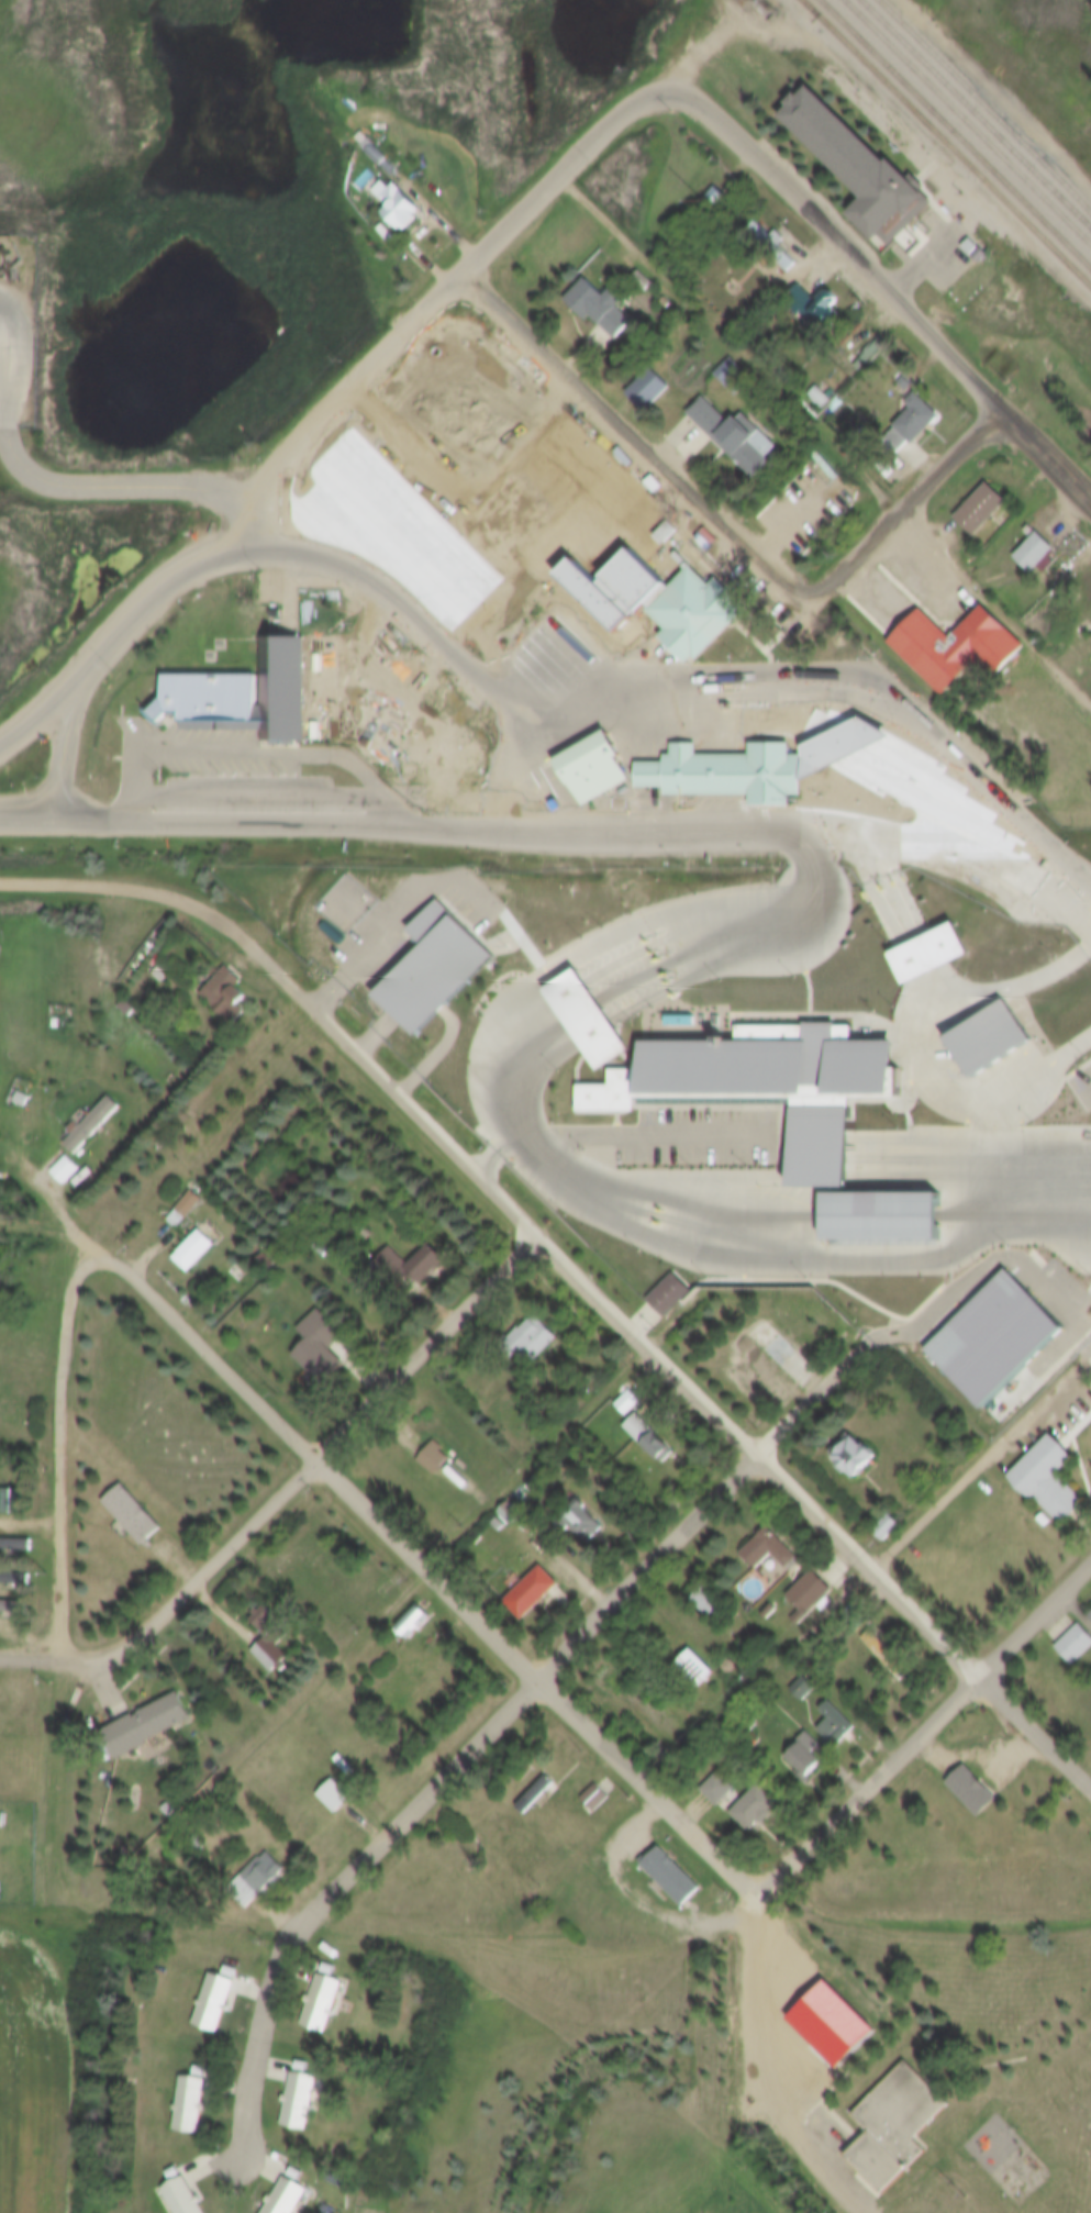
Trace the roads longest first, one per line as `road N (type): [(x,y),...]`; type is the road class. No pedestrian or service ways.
road 1 (residential): [(1090,1783),(766,1449),(223,924)]
road 2 (residential): [(252,2160),(252,2110),(293,1947),(766,1449),(999,1254)]
road 3 (residential): [(298,536),(299,490),(316,452),(460,275),(564,182),(633,104),(697,99),(1014,414),(1090,477)]
road 4 (trunk): [(0,818),(922,829)]
road 5 (residential): [(761,1901),(116,1255)]
road 6 (trunk): [(581,1005),(514,1058),(506,1086),(513,1113),(534,1142),(575,1171),(695,1202),(1090,1211)]
road 7 (residential): [(460,275),(844,589),(1014,414)]
road 8 (residential): [(68,1654),(98,1657),(131,1643),(543,1232)]
road 9 (trunk): [(575,1171),(643,1234),(737,1260),(883,1266),(955,1257),(1059,1213)]
road 10 (residential): [(68,1654),(71,1343),(86,1269),(99,1256),(116,1255)]
road 11 (trunk): [(436,598),(394,563),(322,536),(298,536),(227,558),(199,578),(118,664)]
road 12 (trunk): [(845,830),(872,852),(943,986),(980,992),(1042,974),(1090,935)]
road 13 (trunk): [(824,830),(832,870),(815,897),(649,967),(581,1005)]
road 14 (residential): [(761,1901),(989,1672)]
road 15 (trunk): [(935,736),(856,688),(828,683),(698,682),(636,712)]
road 16 (trunk): [(935,736),(765,729),(636,712)]
road 17 (trunk): [(636,712),(558,701),(520,686),(436,598)]
road 18 (residential): [(223,924),(167,896),(130,888),(0,881)]
road 19 (trunk): [(922,829),(1006,856),(1090,921)]
road 20 (trunk): [(118,664),(93,715),(77,819)]
road 21 (trunk): [(1040,841),(935,736)]
road 22 (trunk): [(118,664),(0,751)]
road 23 (residential): [(989,1672),(1090,1567)]
road 24 (trunk): [(922,829),(936,853),(1037,904)]

